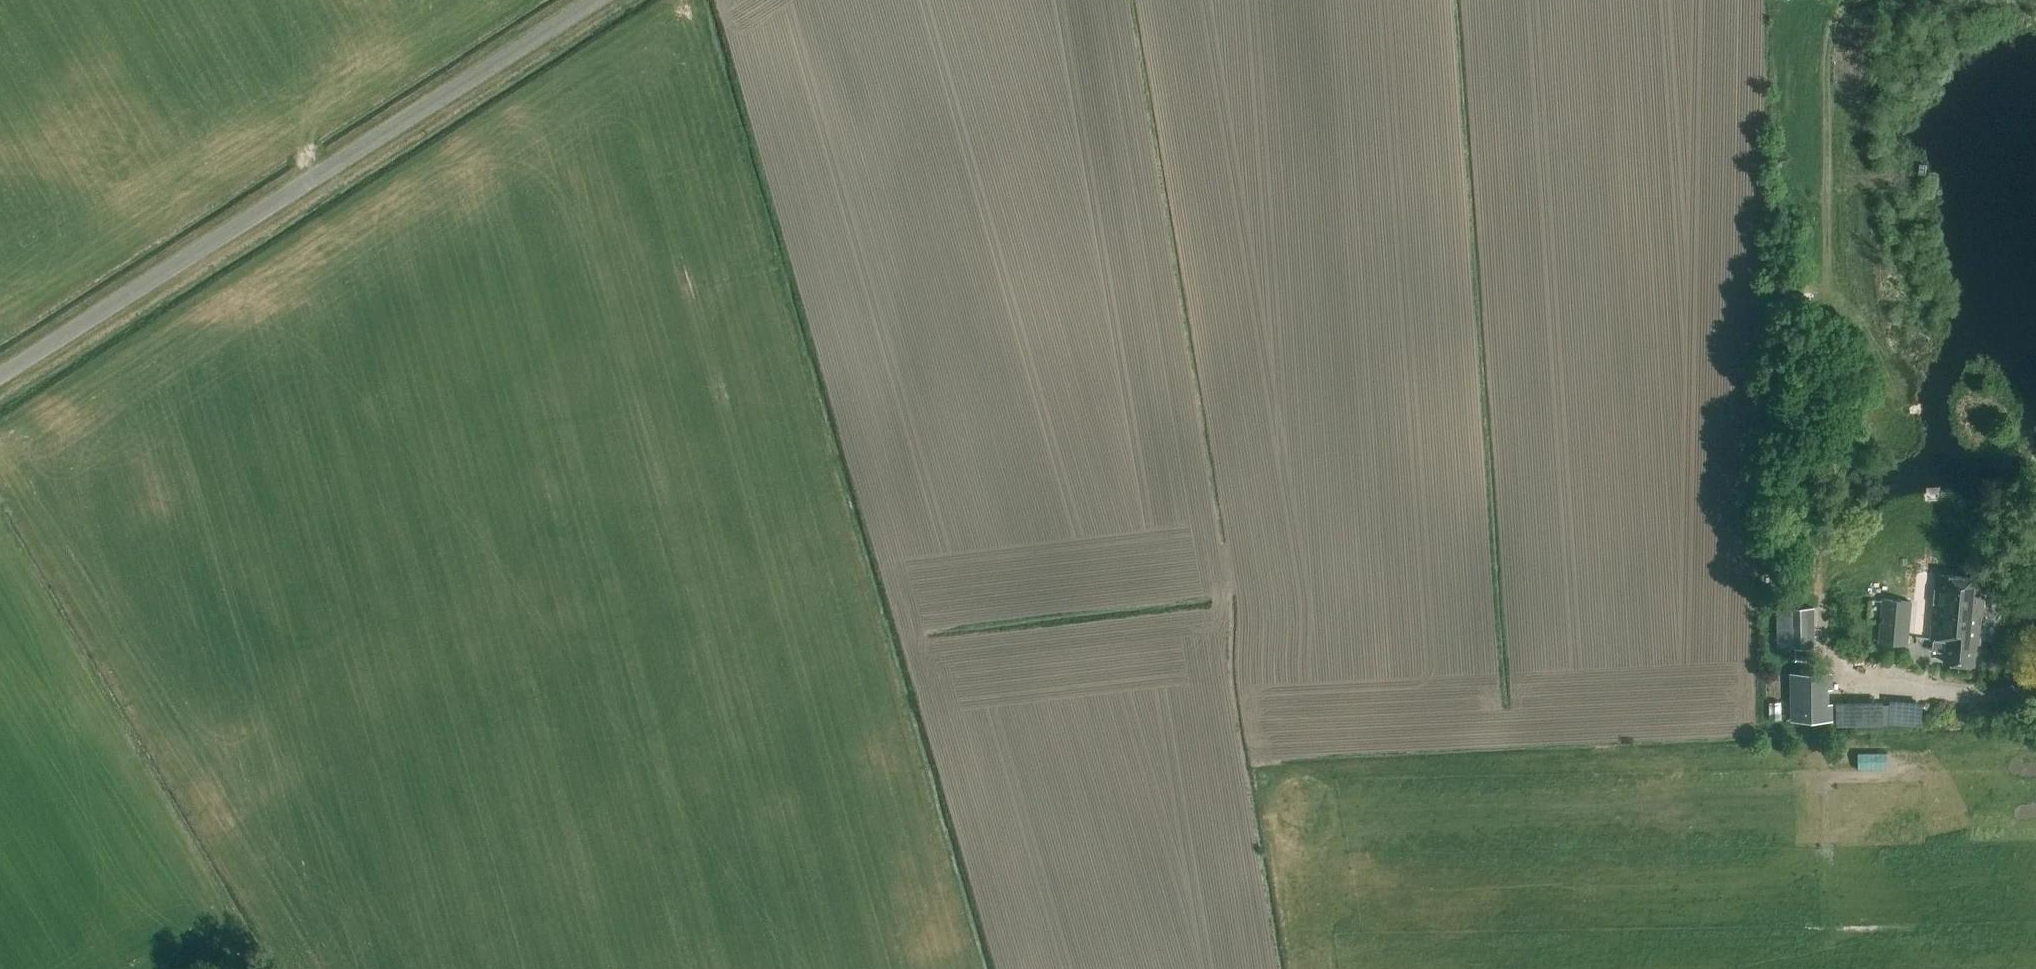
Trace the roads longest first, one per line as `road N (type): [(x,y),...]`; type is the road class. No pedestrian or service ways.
road 1 (unclassified): [(0,378),(599,0)]

